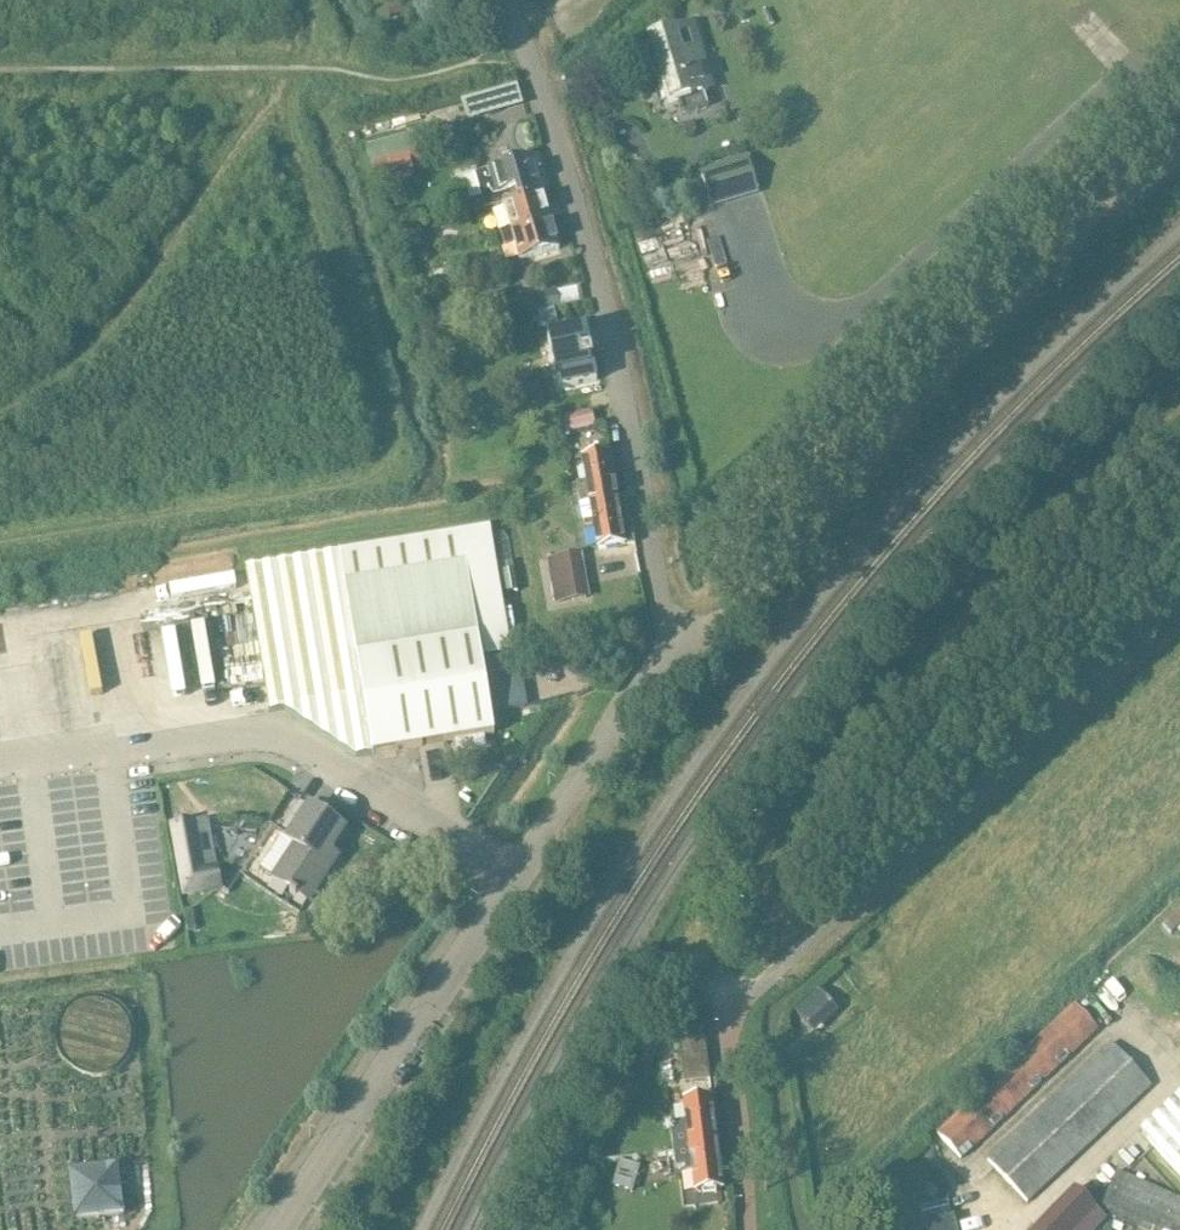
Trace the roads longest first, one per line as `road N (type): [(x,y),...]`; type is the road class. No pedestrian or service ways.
road 1 (unclassified): [(669,657),(730,613),(931,382),(1074,242),(1179,156)]
road 2 (unclassified): [(278,1229),(634,693),(669,657)]
road 3 (unclassified): [(669,657),(610,331),(526,51),(503,0)]
road 4 (unclassified): [(743,1229),(715,979)]

